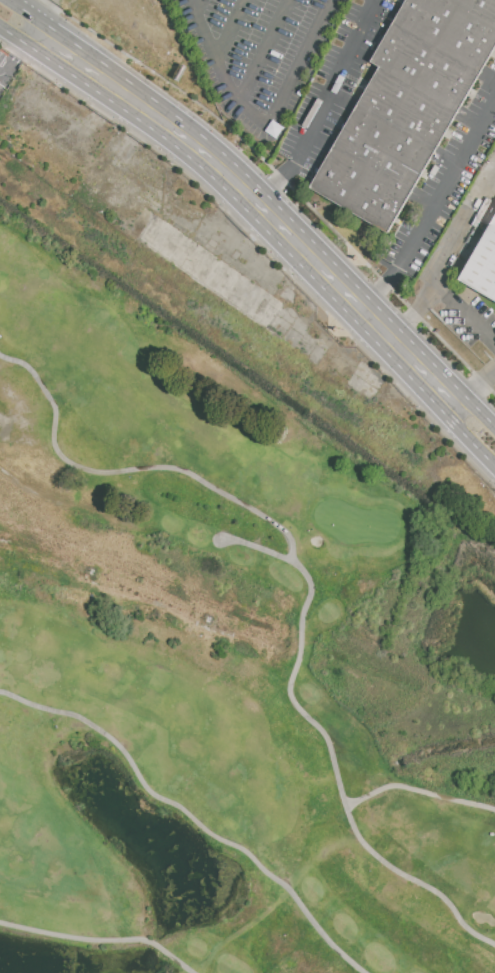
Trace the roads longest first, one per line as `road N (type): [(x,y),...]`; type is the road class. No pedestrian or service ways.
road 1 (primary): [(450,400),(395,333),(246,185),(51,41)]

